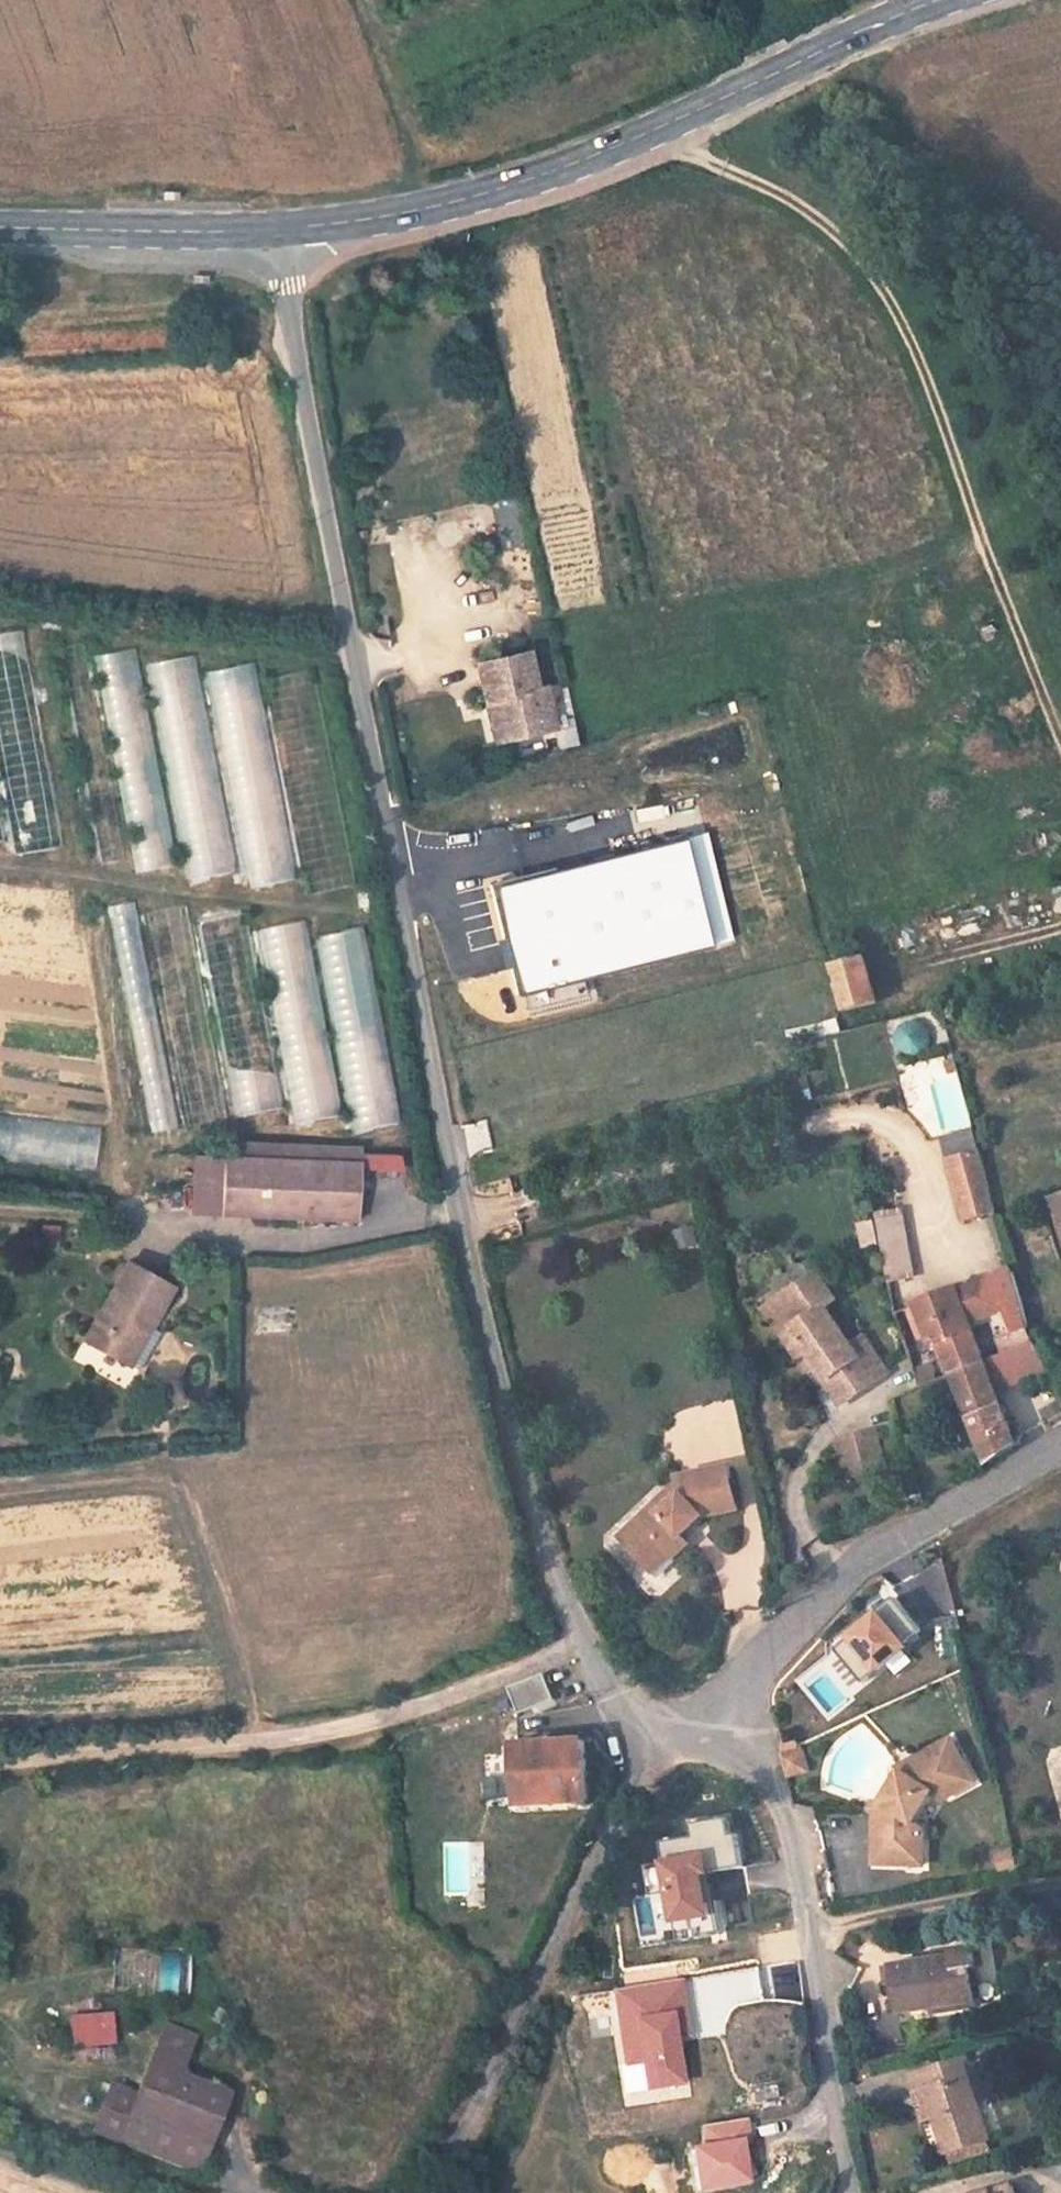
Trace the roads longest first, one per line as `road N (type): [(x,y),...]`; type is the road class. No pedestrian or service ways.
road 1 (unclassified): [(277,229),(459,1220),(548,1559),(581,1643)]
road 2 (track): [(648,132),(803,209),(865,267),(911,345),(1060,742)]
road 3 (secondary): [(277,229),(502,189),(941,0)]
road 4 (unclassified): [(0,1762),(334,1732),(456,1698),(581,1643)]
road 5 (unclassified): [(680,1734),(632,1779),(489,2089),(426,2192)]
road 6 (unclassified): [(680,1734),(764,1775),(795,1853),(853,2192)]
road 7 (unclassified): [(680,1734),(857,1558),(1060,1445)]
road 8 (secondary): [(0,229),(277,229)]
road 9 (track): [(1060,924),(900,968)]
road 10 (unclassified): [(581,1643),(629,1709),(680,1734)]

